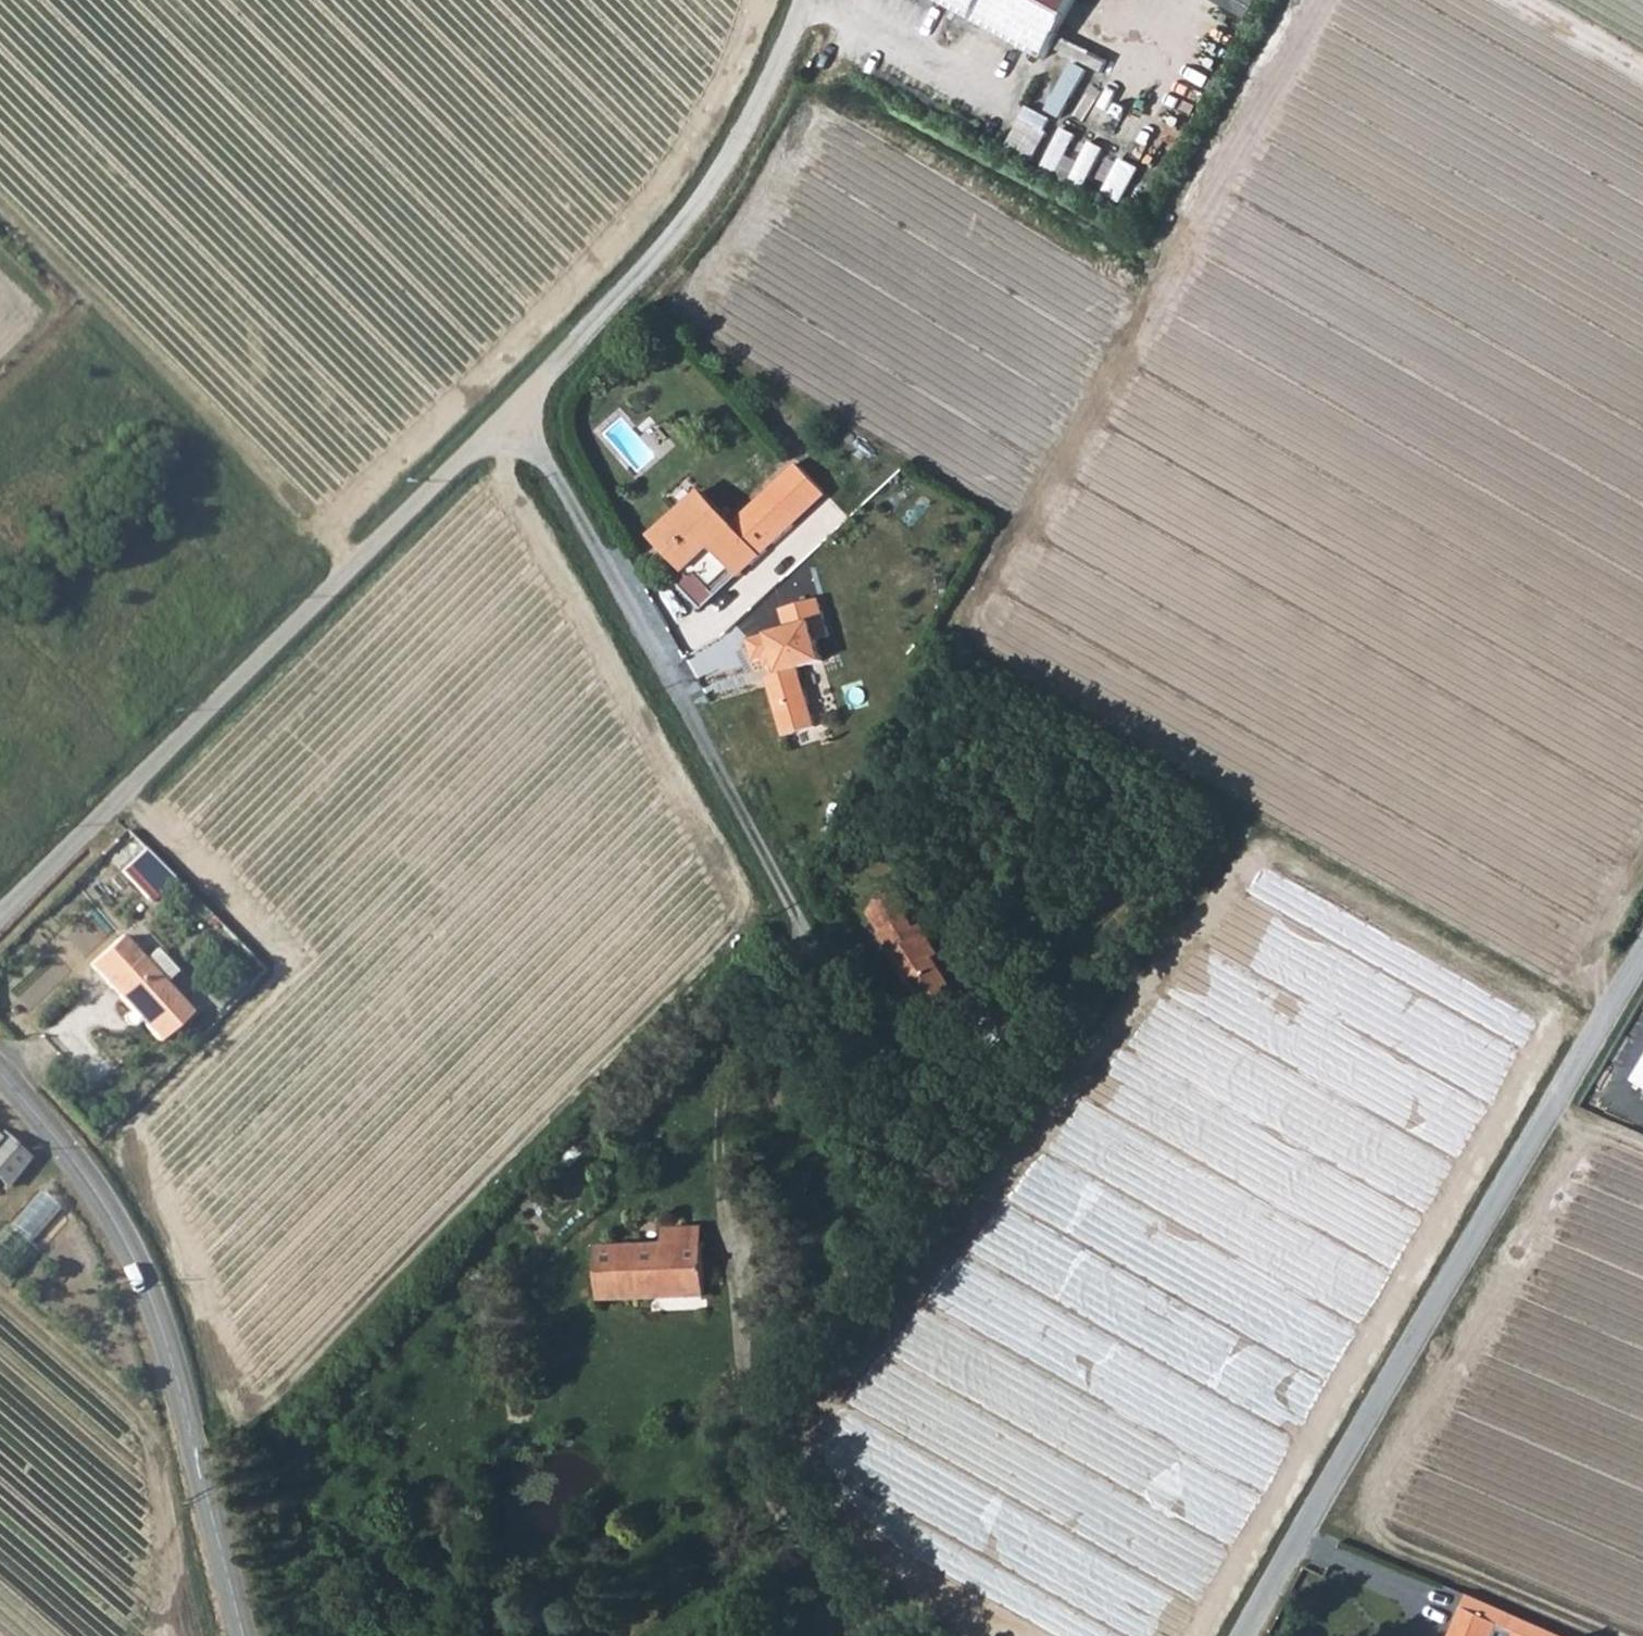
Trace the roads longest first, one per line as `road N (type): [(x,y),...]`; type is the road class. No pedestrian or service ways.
road 1 (unclassified): [(0,913),(505,419),(657,254),(724,167),(802,0)]
road 2 (unclassified): [(1248,1635),(1642,965)]
road 3 (tertiary): [(0,1078),(73,1160),(118,1227),(175,1377),(243,1635)]
road 4 (track): [(505,419),(547,468),(790,906)]

